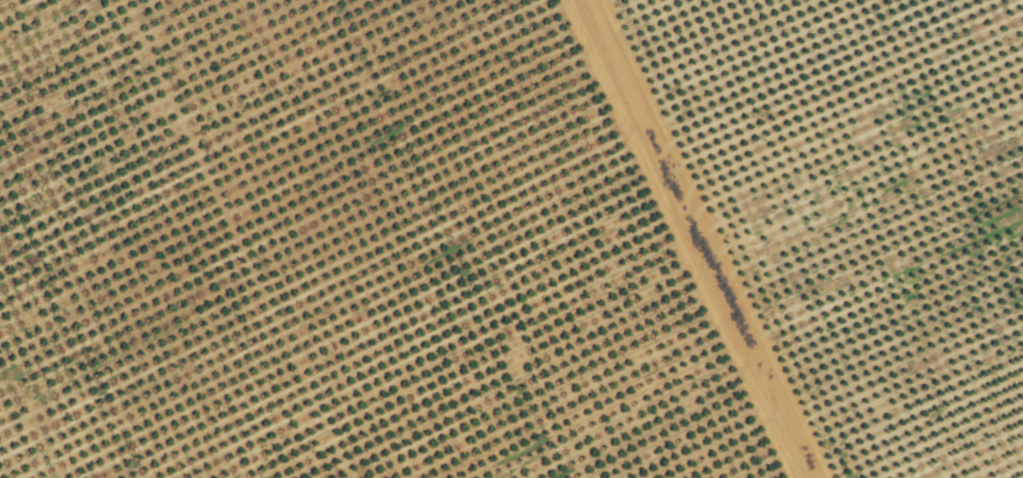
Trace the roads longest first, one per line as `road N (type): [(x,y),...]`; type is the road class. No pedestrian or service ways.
road 1 (residential): [(784,477),(554,0)]

